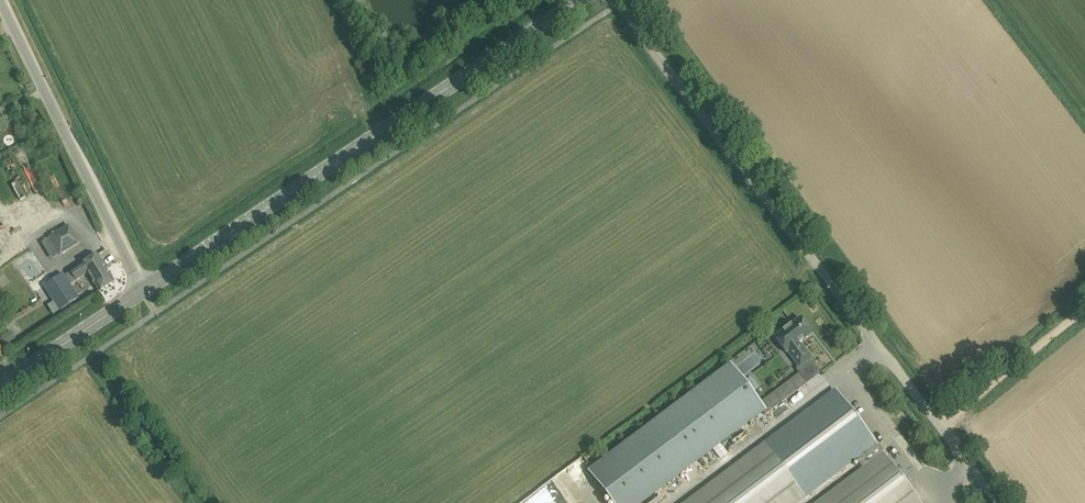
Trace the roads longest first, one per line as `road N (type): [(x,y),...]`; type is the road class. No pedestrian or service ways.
road 1 (unclassified): [(1001,502),(614,0)]
road 2 (secondary): [(144,287),(584,0)]
road 3 (unclassified): [(144,287),(4,0)]
road 4 (track): [(1084,309),(943,425)]
road 5 (track): [(86,362),(195,502)]
road 6 (secondary): [(0,384),(144,287)]

